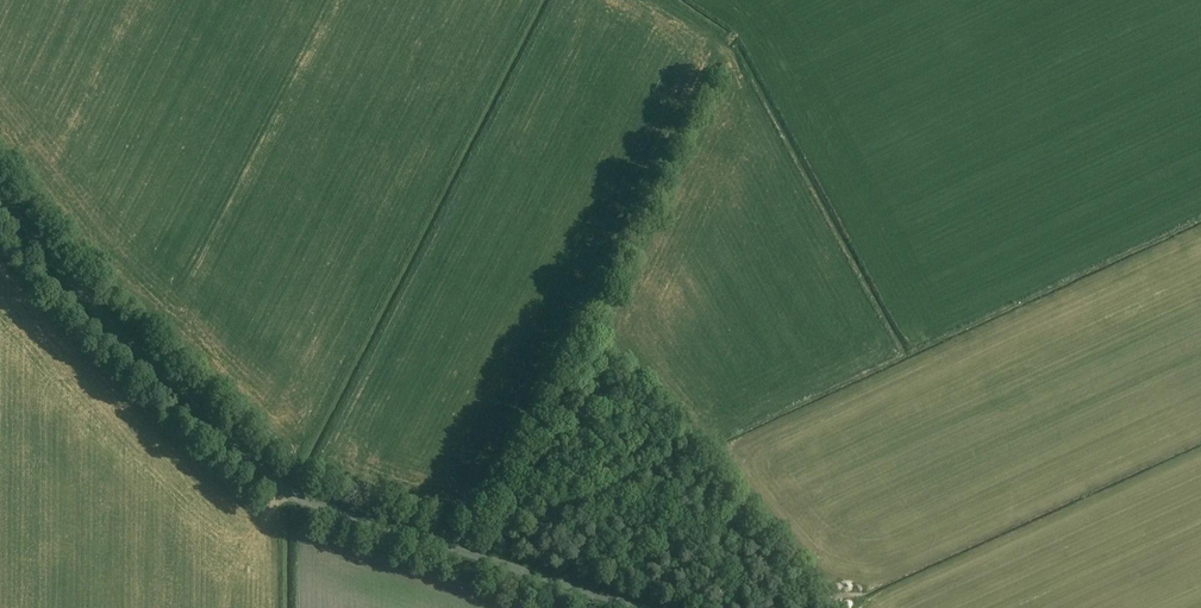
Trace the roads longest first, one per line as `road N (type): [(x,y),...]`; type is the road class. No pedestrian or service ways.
road 1 (unclassified): [(640,607),(299,498),(77,291),(0,194)]

